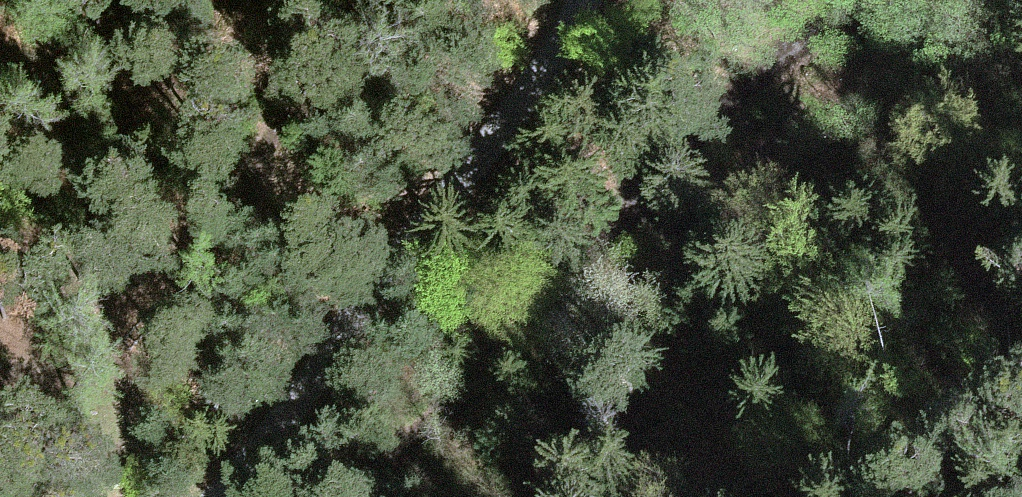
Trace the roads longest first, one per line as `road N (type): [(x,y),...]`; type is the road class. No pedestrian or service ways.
road 1 (track): [(398,496),(815,111),(1010,0)]
road 2 (unclassified): [(226,496),(333,342),(551,64),(583,0)]

